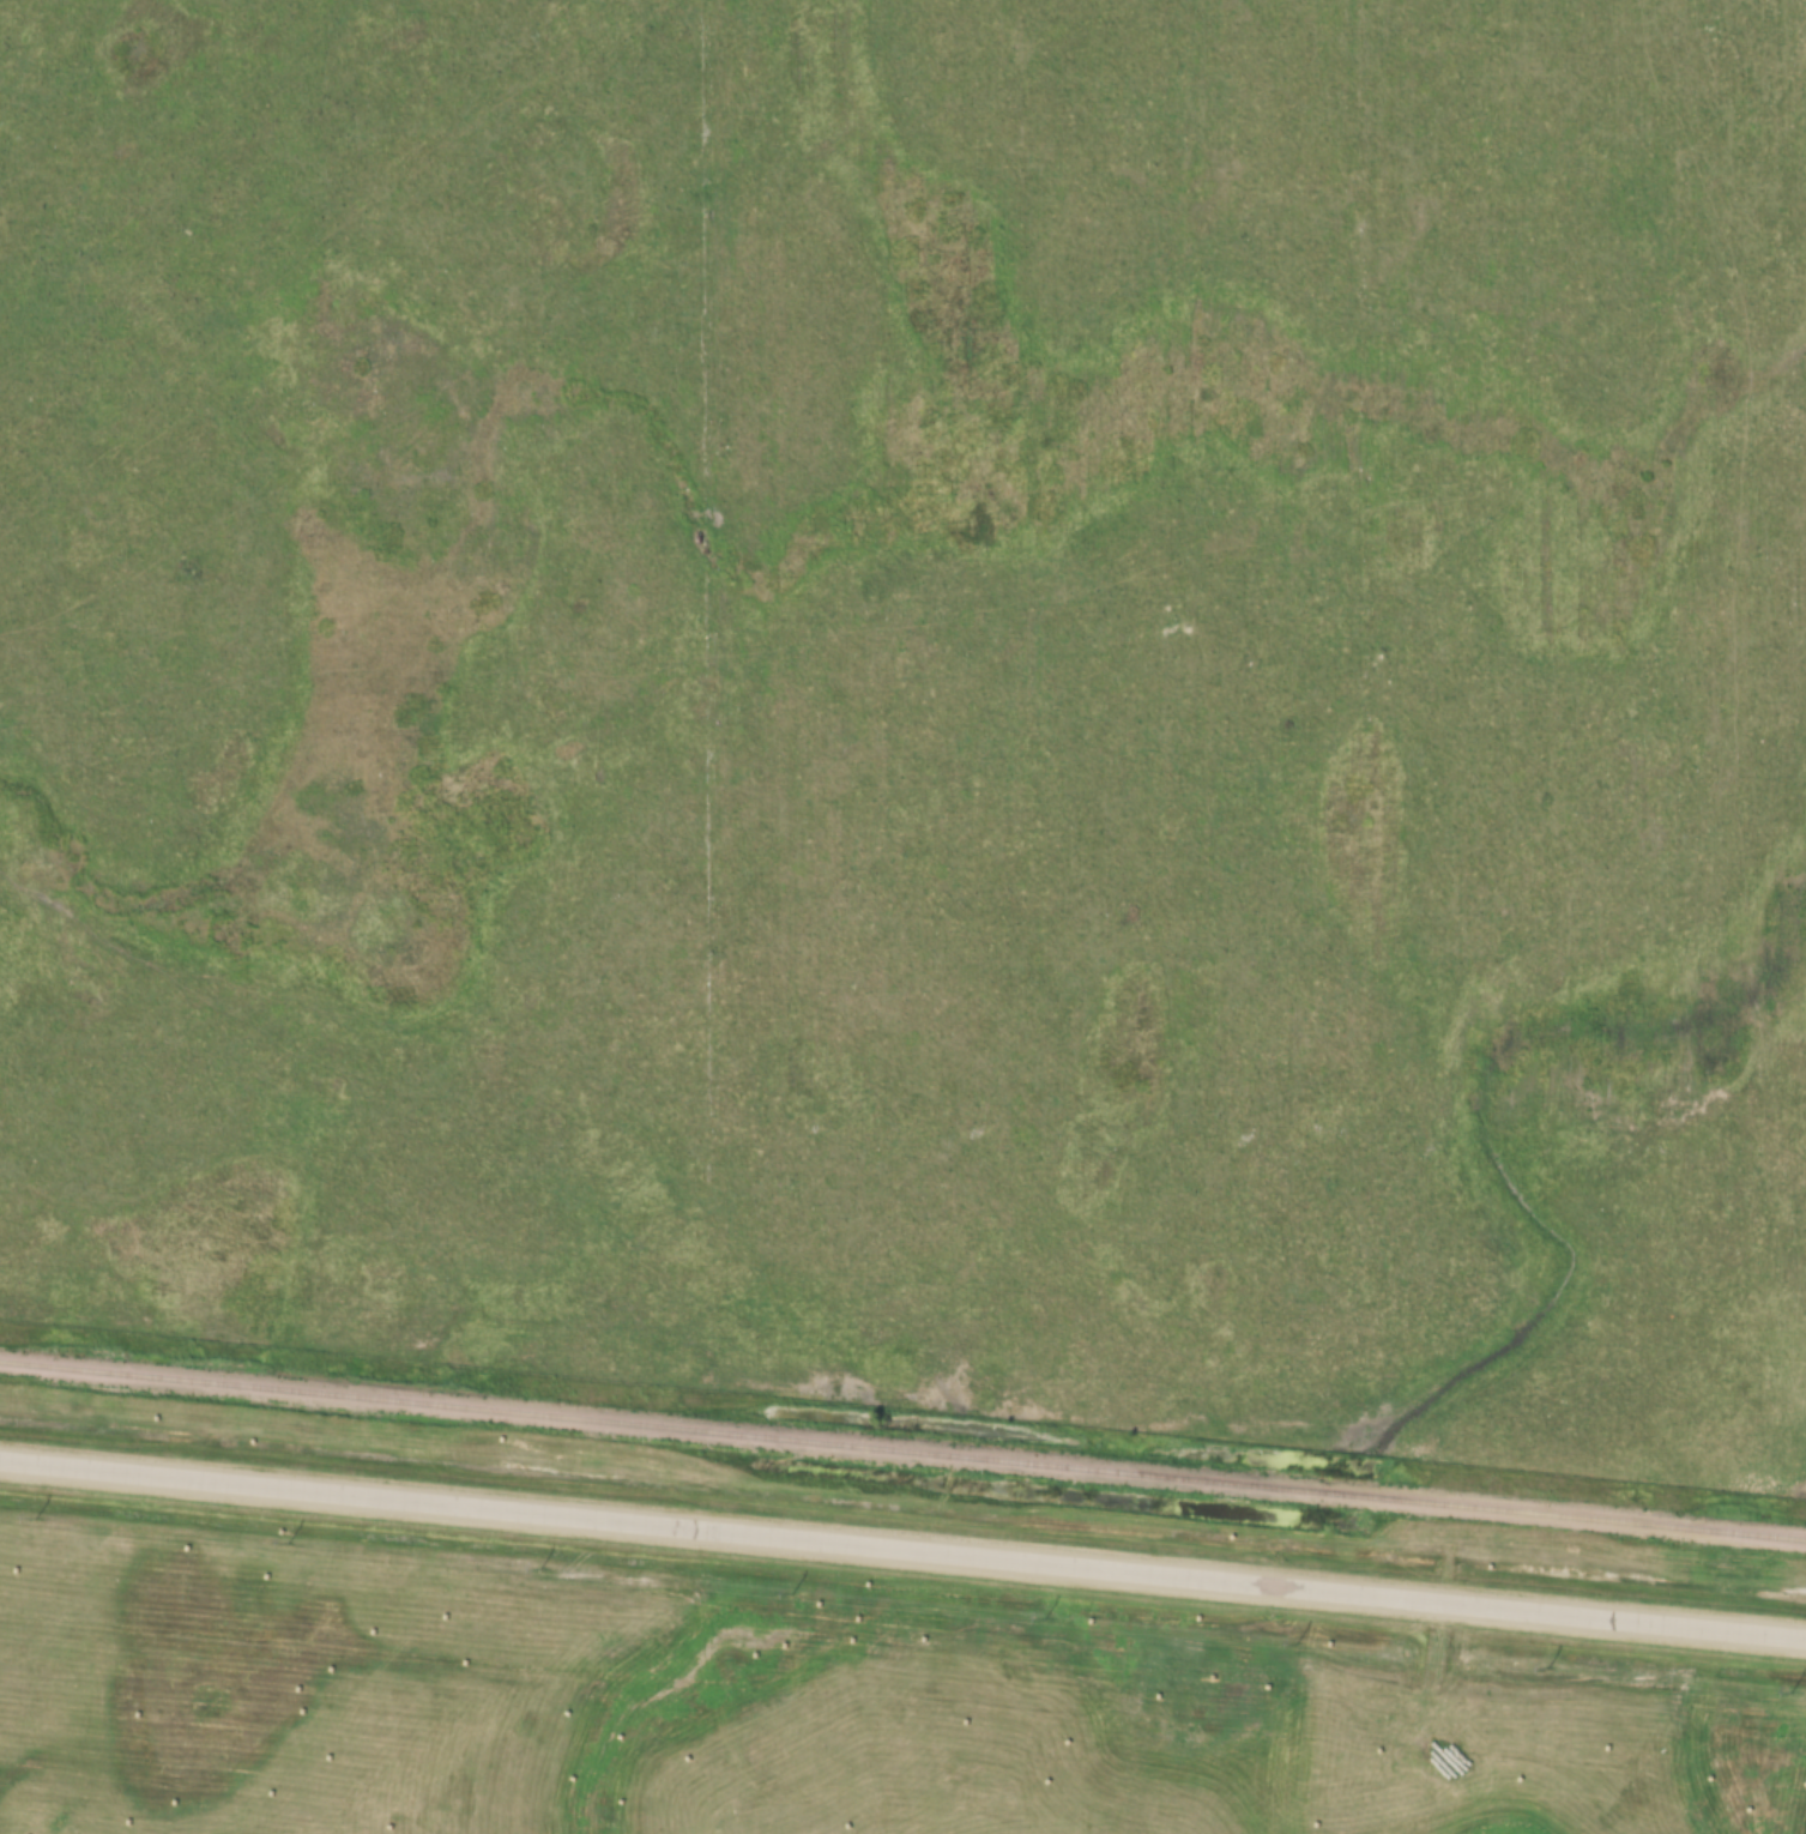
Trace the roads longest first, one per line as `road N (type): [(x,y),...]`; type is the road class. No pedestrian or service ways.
road 1 (secondary): [(1805,1636),(0,1457)]

